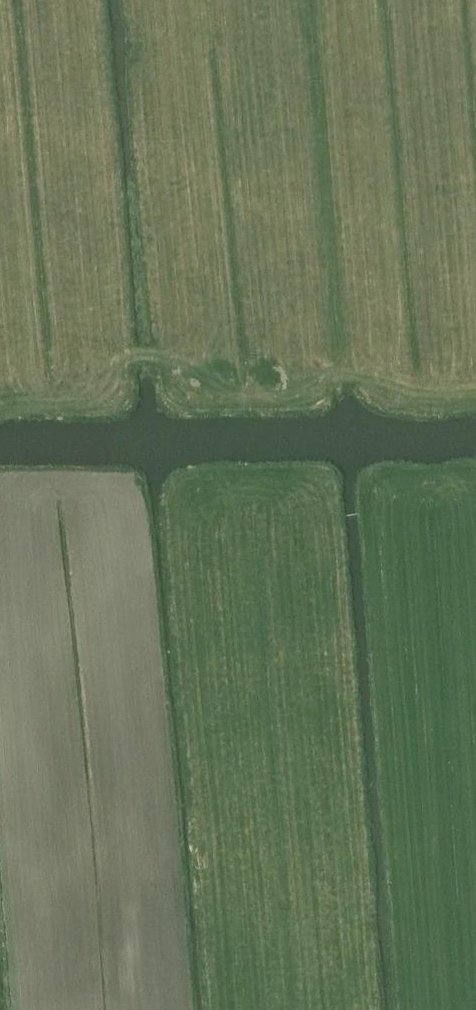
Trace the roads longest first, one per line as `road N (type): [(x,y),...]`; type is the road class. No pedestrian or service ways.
road 1 (track): [(475,382),(426,384),(366,363),(289,368),(134,345),(105,389),(0,390)]

